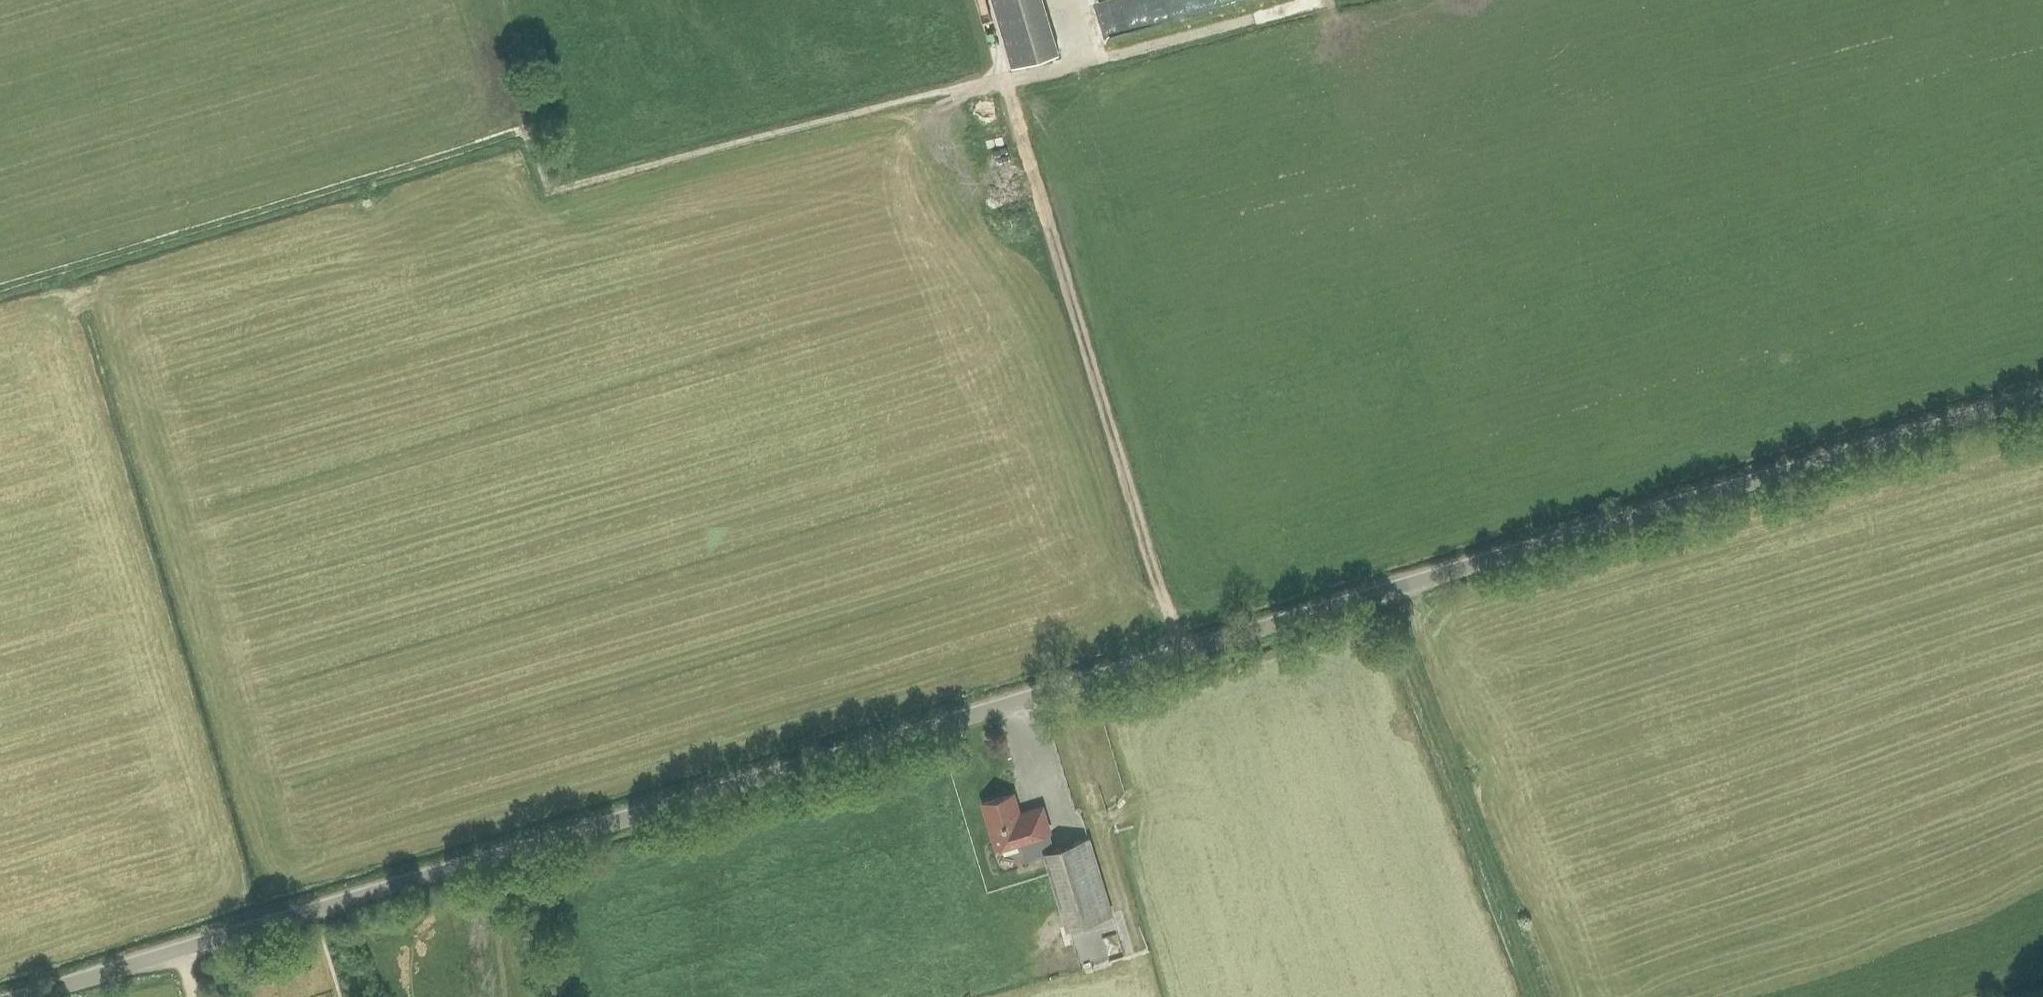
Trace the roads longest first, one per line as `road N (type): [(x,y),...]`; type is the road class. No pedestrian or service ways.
road 1 (tertiary): [(2042,395),(25,996)]
road 2 (track): [(1181,652),(982,0)]

